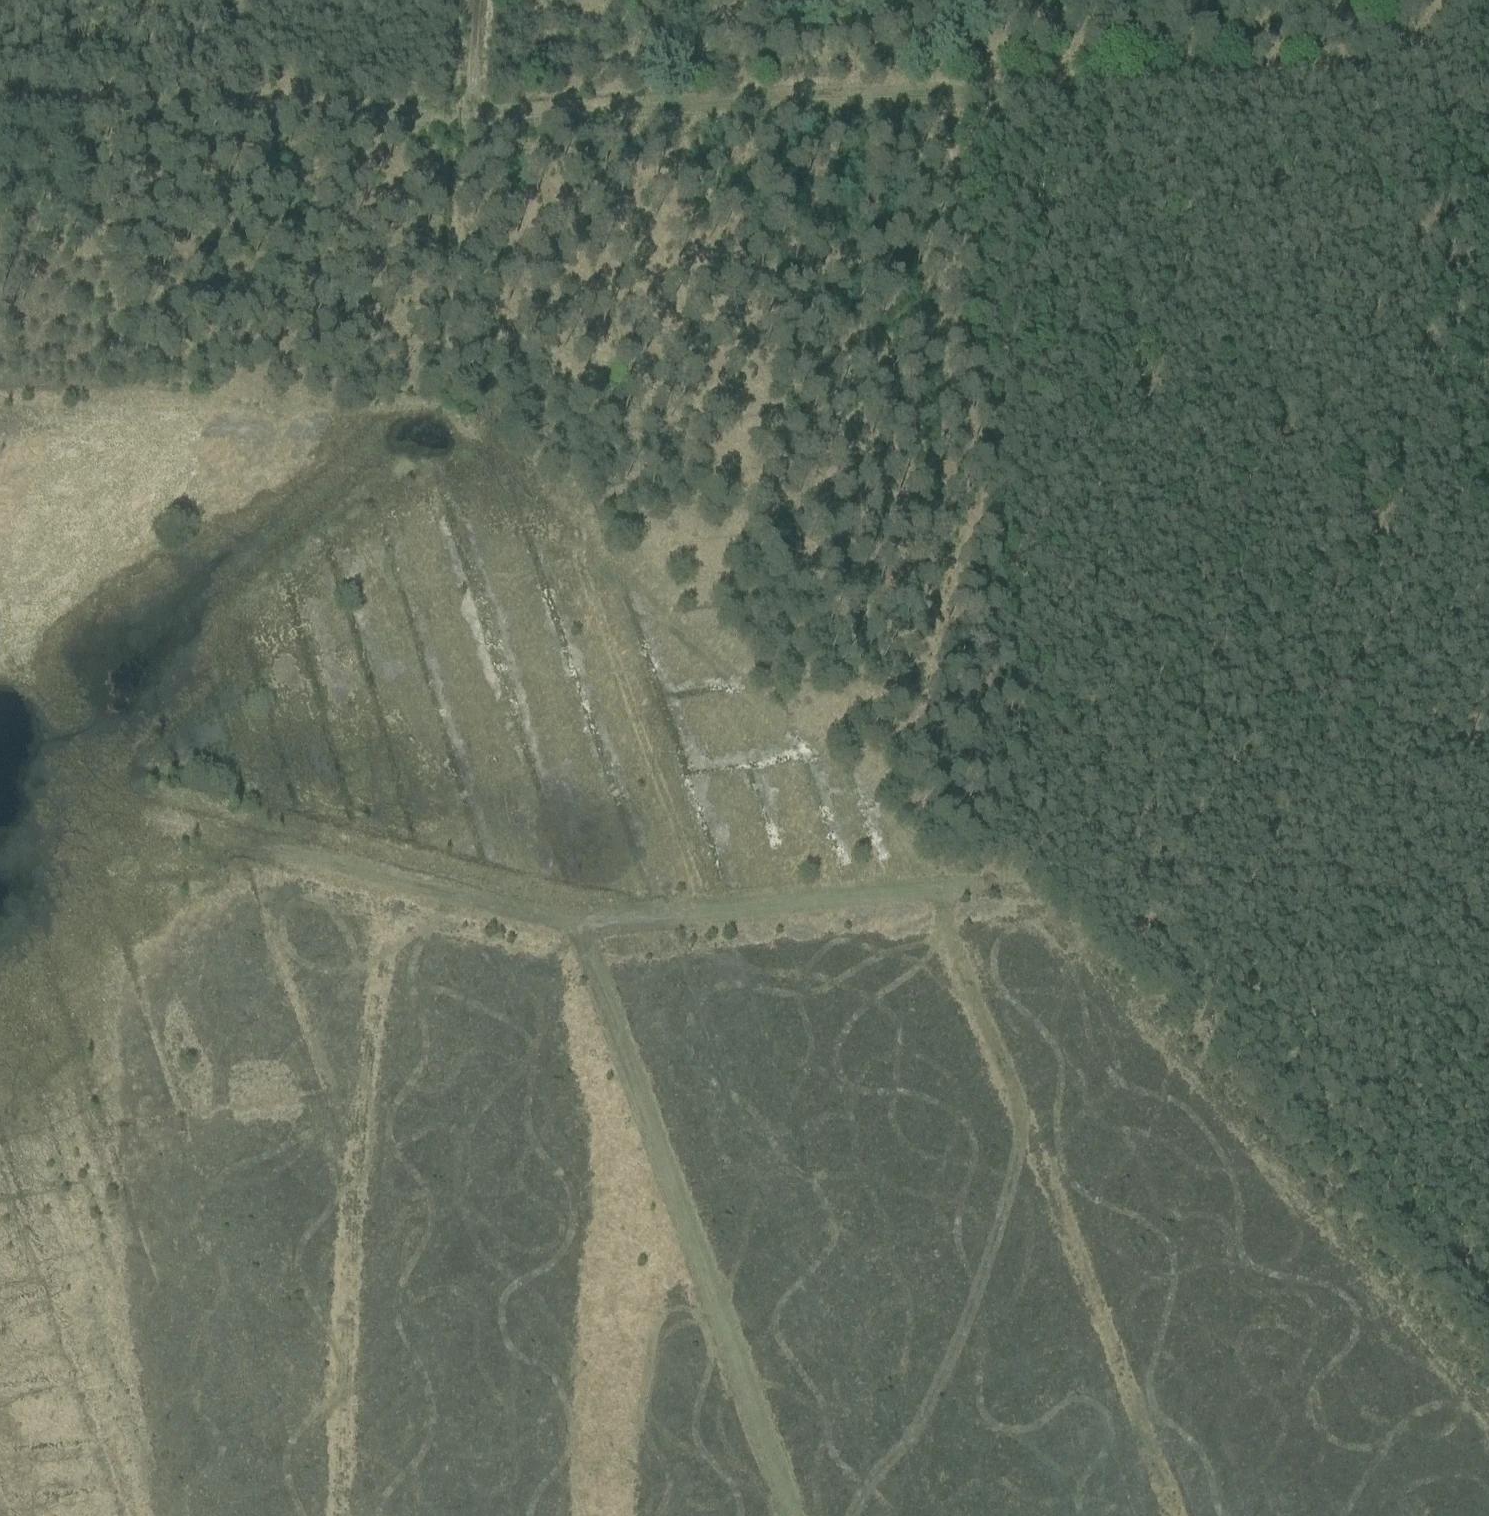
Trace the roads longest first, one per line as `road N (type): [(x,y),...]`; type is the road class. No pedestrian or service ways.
road 1 (track): [(0,112),(547,125),(1391,75),(1384,0)]

